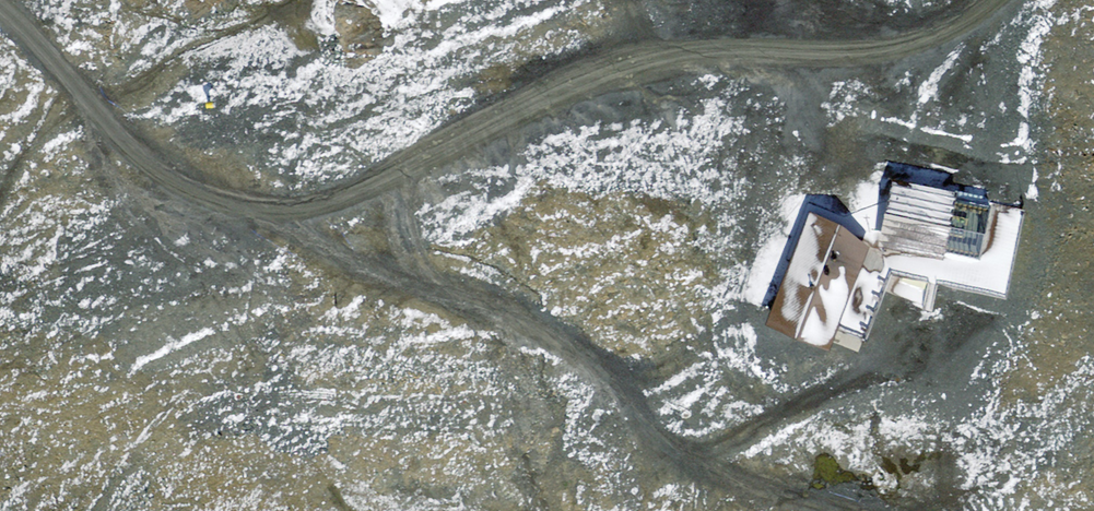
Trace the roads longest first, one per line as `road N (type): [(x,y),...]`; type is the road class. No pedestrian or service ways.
road 1 (track): [(999,0),(933,37),(867,49),(689,44),(597,73),(377,182),(294,209),(231,205),(172,180),(81,98)]
road 2 (track): [(259,210),(520,299),(708,452),(851,510)]
road 3 (track): [(81,98),(0,7)]

